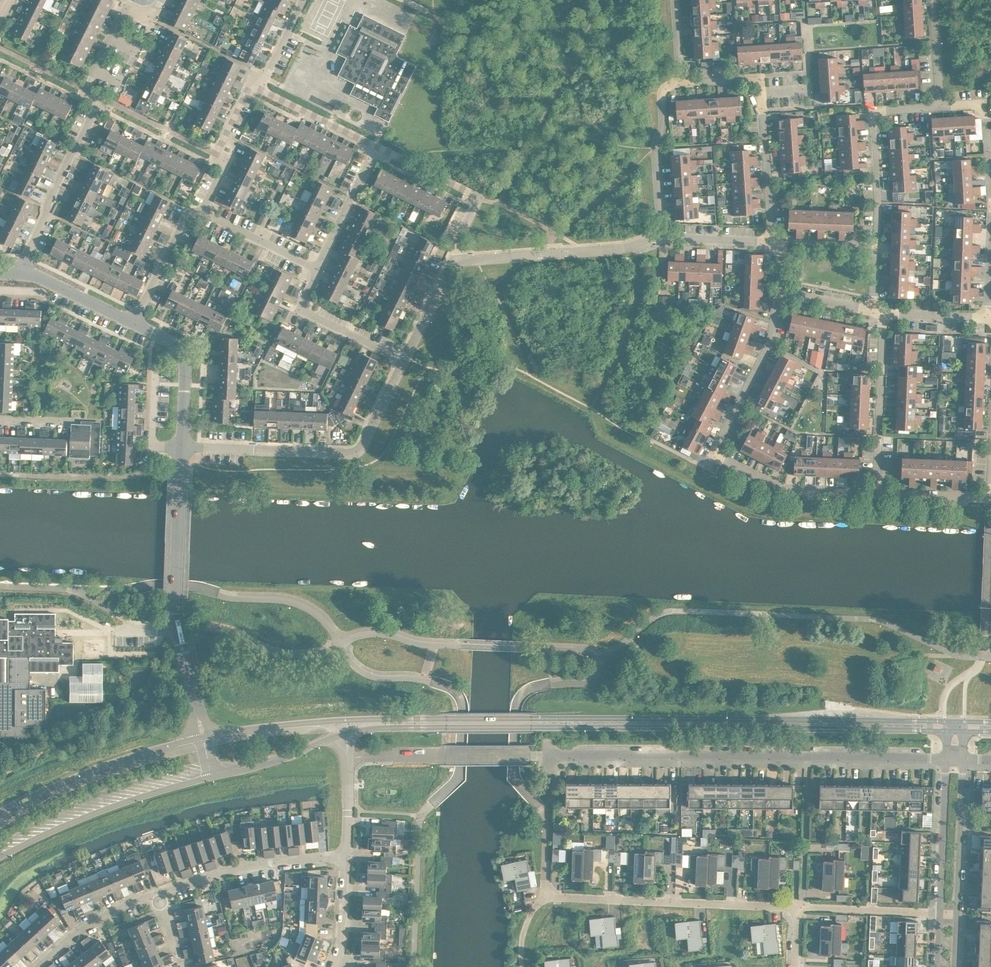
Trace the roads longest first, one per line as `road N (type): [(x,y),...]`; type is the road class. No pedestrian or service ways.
road 1 (secondary): [(946,722),(341,720)]
road 2 (secondary): [(343,734),(400,727),(946,731)]
road 3 (residential): [(944,760),(550,757)]
road 4 (residential): [(879,491),(798,490),(717,451),(774,333),(778,294)]
road 5 (residential): [(406,361),(358,452),(182,448)]
road 6 (residential): [(941,108),(881,112),(876,122),(876,312)]
road 7 (residential): [(543,893),(798,906)]
road 8 (residential): [(776,239),(761,76),(680,84)]
road 9 (secondary): [(0,857),(106,810),(212,778)]
road 10 (secondary): [(203,739),(89,775),(0,817)]
road 11 (residential): [(23,272),(96,107),(95,72)]
road 12 (residential): [(661,239),(459,260)]
road 13 (residential): [(159,899),(248,869),(345,857)]
road 14 (residential): [(459,260),(454,243),(479,195),(379,146)]
road 15 (residential): [(879,491),(885,312)]
road 16 (tertiary): [(178,627),(182,448)]
road 17 (residential): [(680,84),(663,96),(661,239)]
road 18 (residential): [(316,271),(303,310),(406,361)]
road 19 (residential): [(944,760),(934,913)]
road 20 (residential): [(957,913),(964,760)]
road 21 (tertiary): [(182,448),(178,350),(133,325)]
road 22 (residential): [(379,146),(251,87)]
road 23 (residential): [(38,966),(103,916),(159,899)]
road 24 (residential): [(379,146),(316,271)]
road 25 (residential): [(201,211),(224,165),(217,154),(251,87)]
road 26 (secondary): [(341,720),(203,739)]
road 27 (secondary): [(212,778),(343,734)]
road 28 (residential): [(798,906),(934,913)]
road 29 (residential): [(133,325),(189,218),(201,211)]
road 30 (residential): [(316,271),(201,211)]
road 31 (tertiary): [(133,325),(23,272)]

